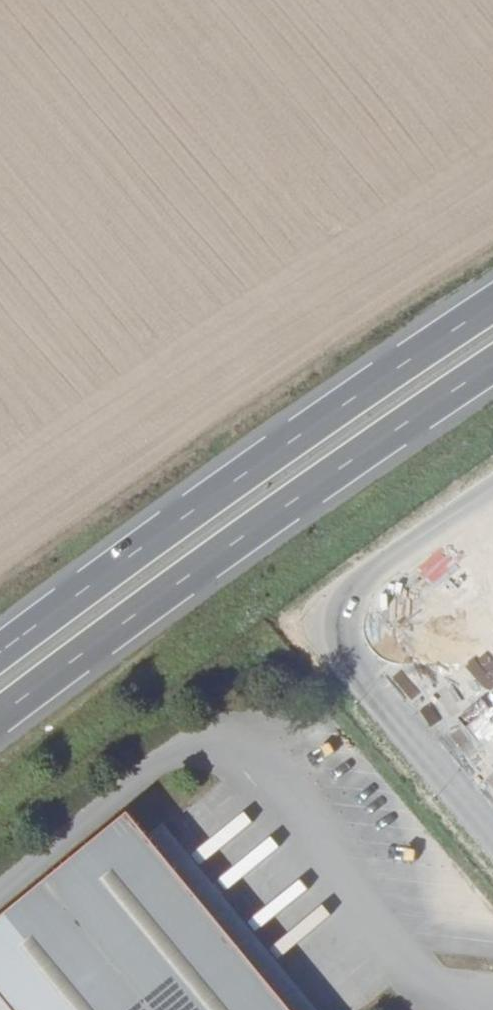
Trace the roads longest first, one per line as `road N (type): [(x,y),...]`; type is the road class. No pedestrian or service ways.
road 1 (trunk): [(0,717),(492,366)]
road 2 (trunk): [(492,304),(0,654)]

